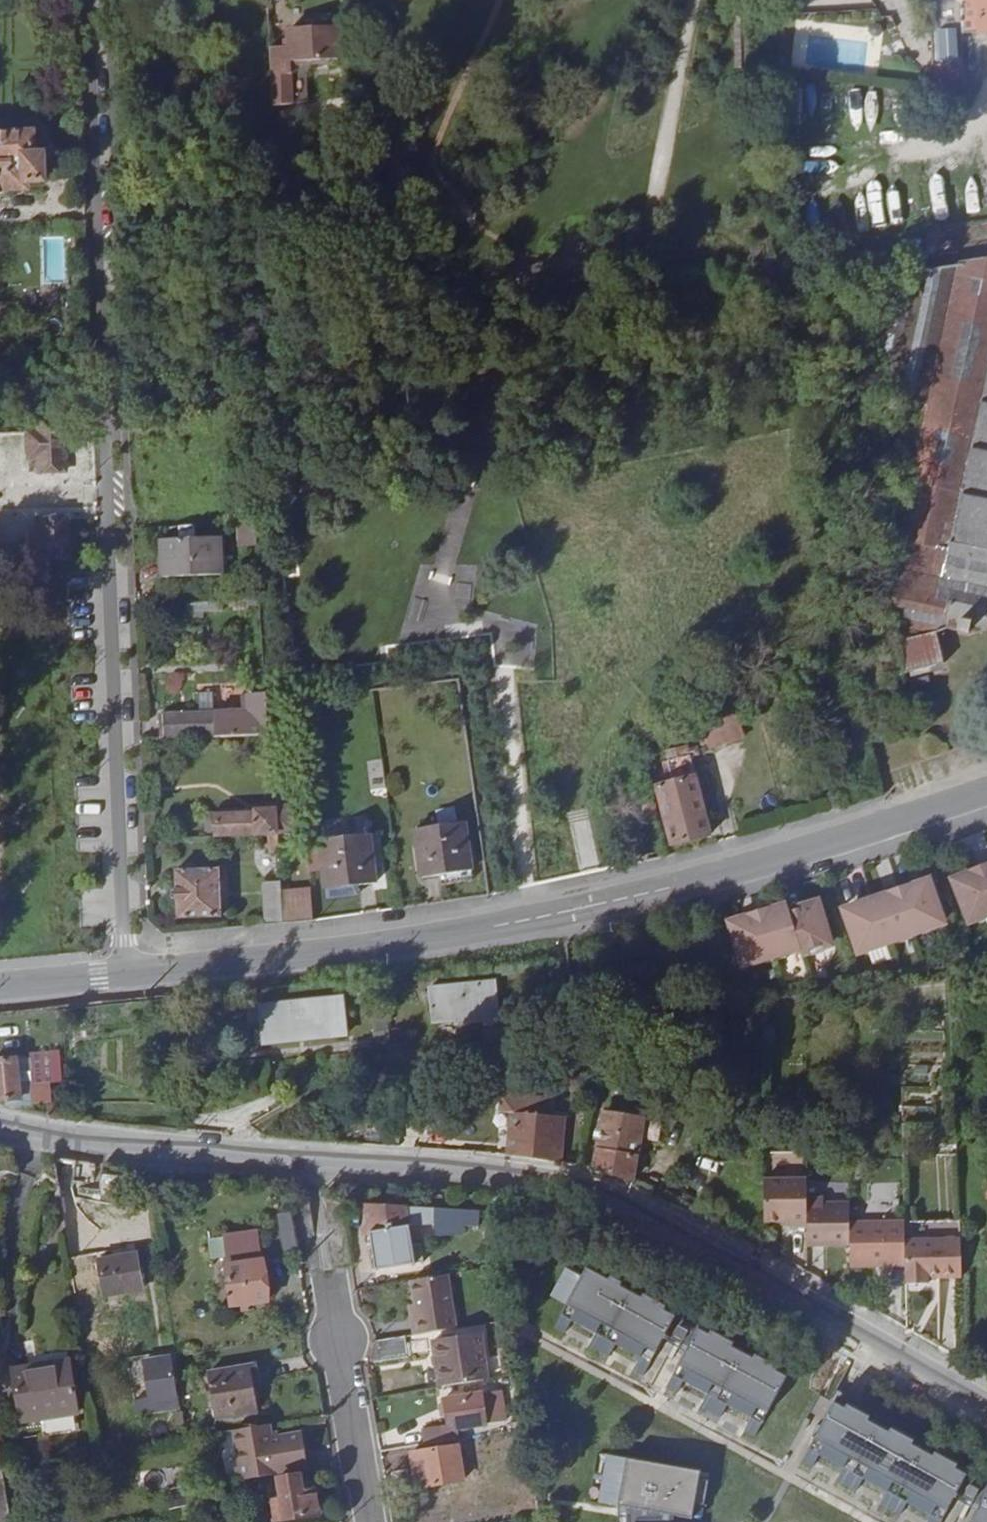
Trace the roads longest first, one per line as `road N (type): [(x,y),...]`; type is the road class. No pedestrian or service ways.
road 1 (residential): [(0,1126),(608,1193),(986,1413)]
road 2 (unclassified): [(986,788),(670,887),(533,919),(352,951),(0,986)]
road 3 (track): [(91,0),(125,972)]
road 4 (residential): [(331,1268),(370,1521)]

